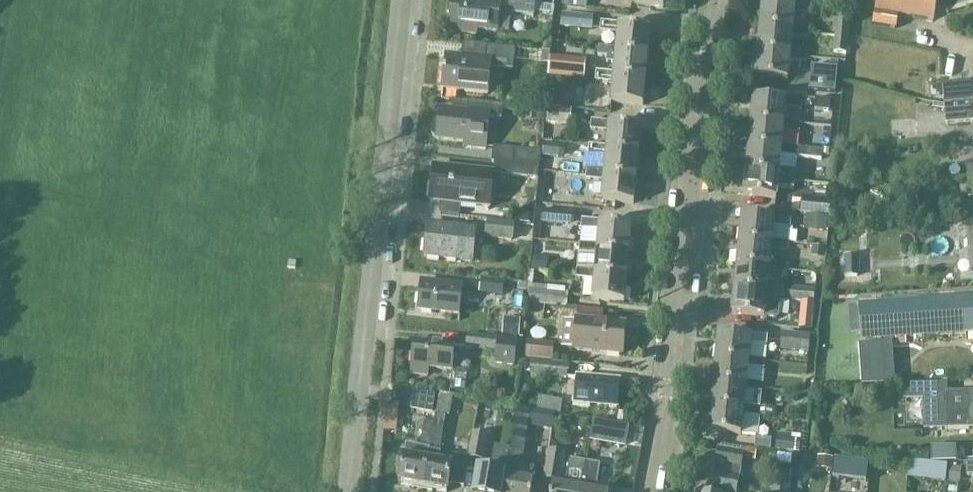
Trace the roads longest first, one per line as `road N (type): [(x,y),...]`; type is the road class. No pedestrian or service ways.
road 1 (residential): [(649,491),(711,0)]
road 2 (unclassified): [(345,491),(401,0)]

